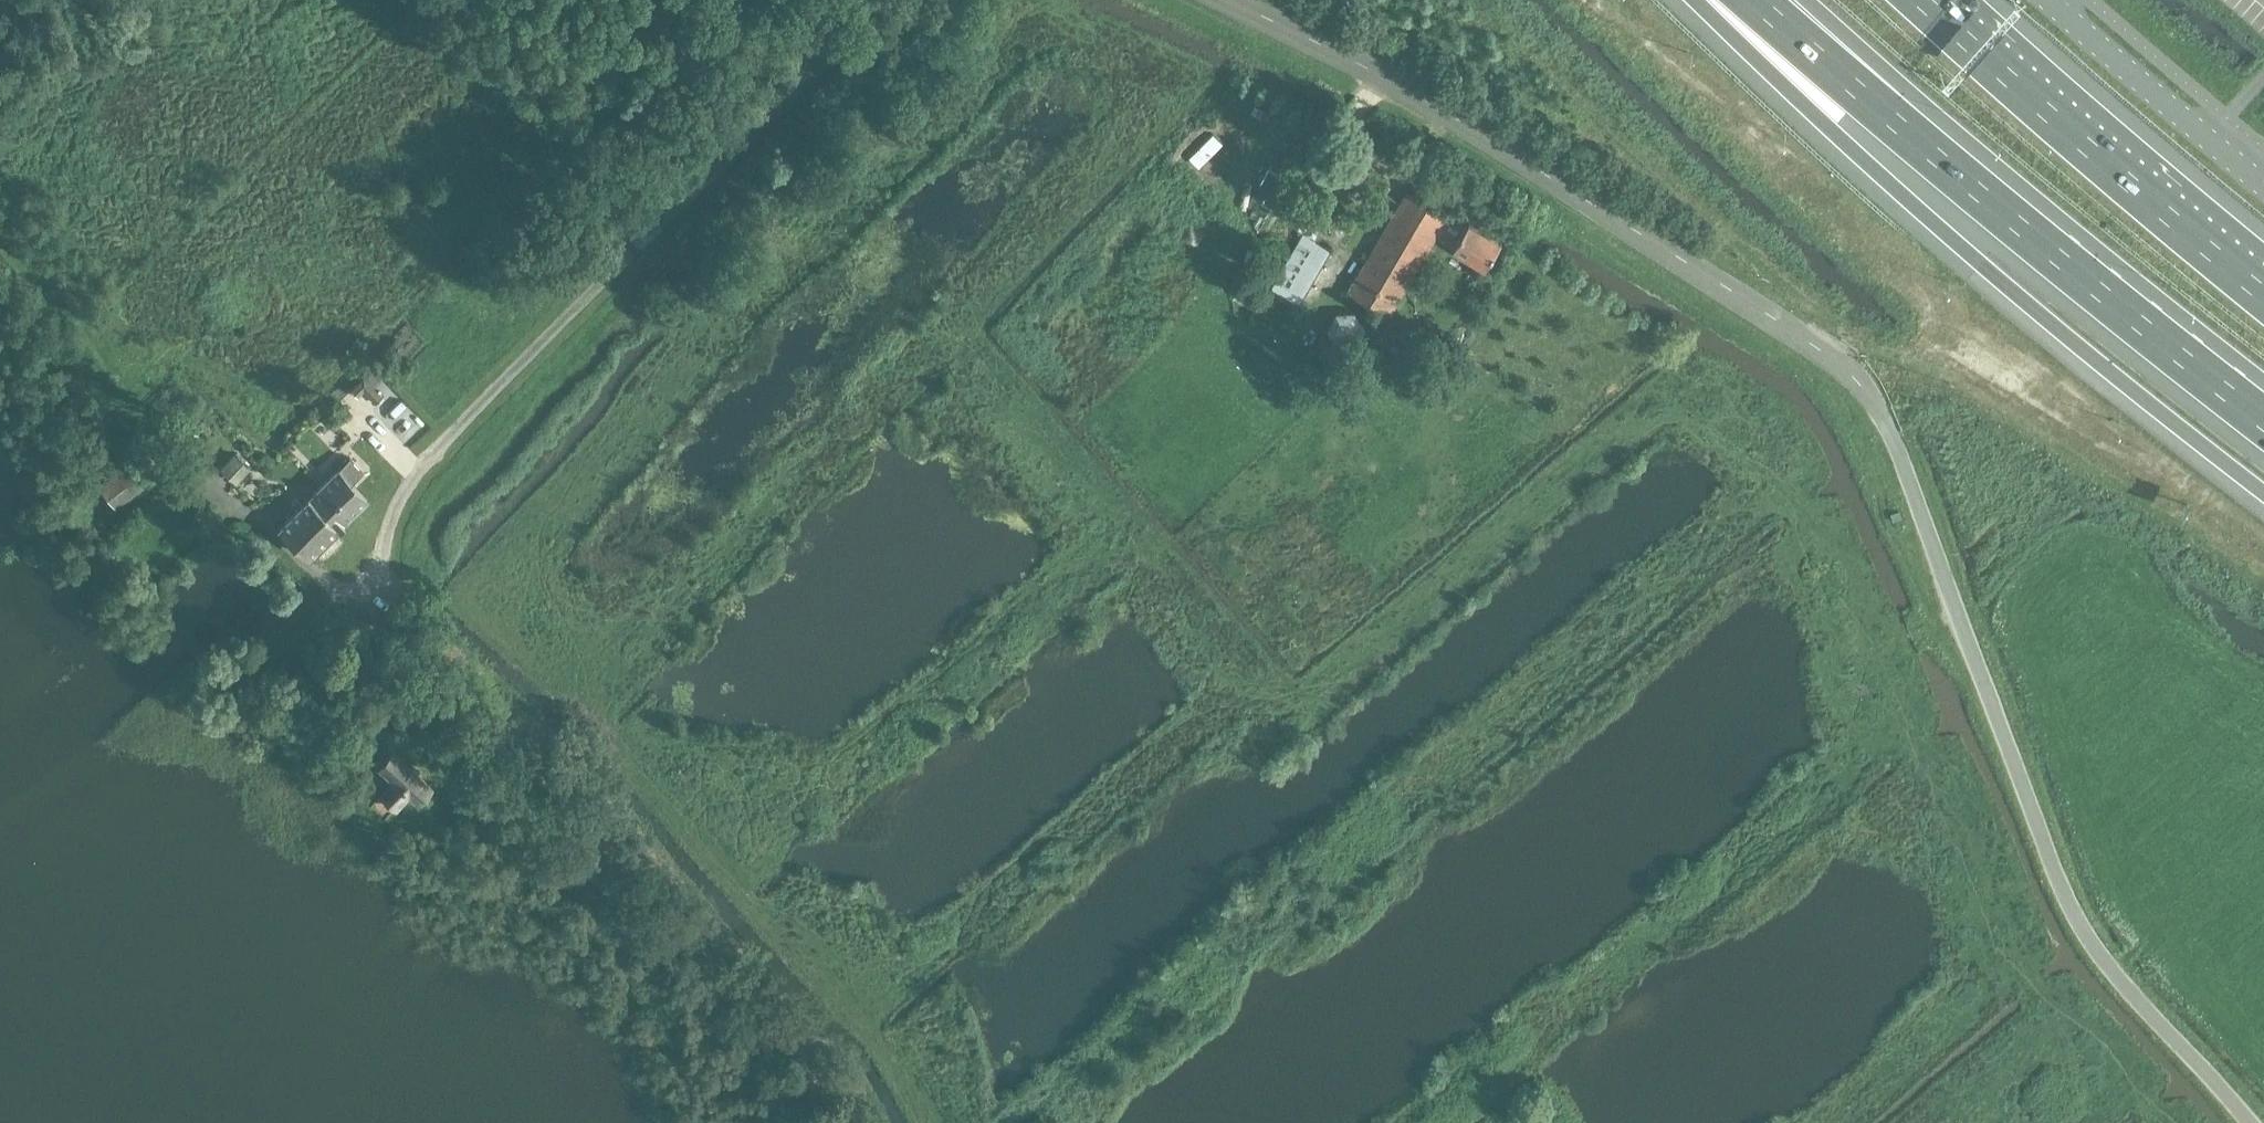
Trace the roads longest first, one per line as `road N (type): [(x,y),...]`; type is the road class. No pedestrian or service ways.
road 1 (unclassified): [(2249,1122),(2123,984),(2066,900),(1890,432),(1861,383),(1399,86),(1228,0)]
road 2 (motorway): [(1725,0),(1828,129),(1963,251),(2263,493)]
road 3 (motorway): [(1916,136),(2263,423)]
road 4 (motorway): [(2263,293),(1924,0)]
road 5 (secondary): [(2263,184),(2052,0)]
road 6 (motorway): [(1756,0),(1916,136)]
road 7 (motorway): [(1790,0),(1916,136)]

